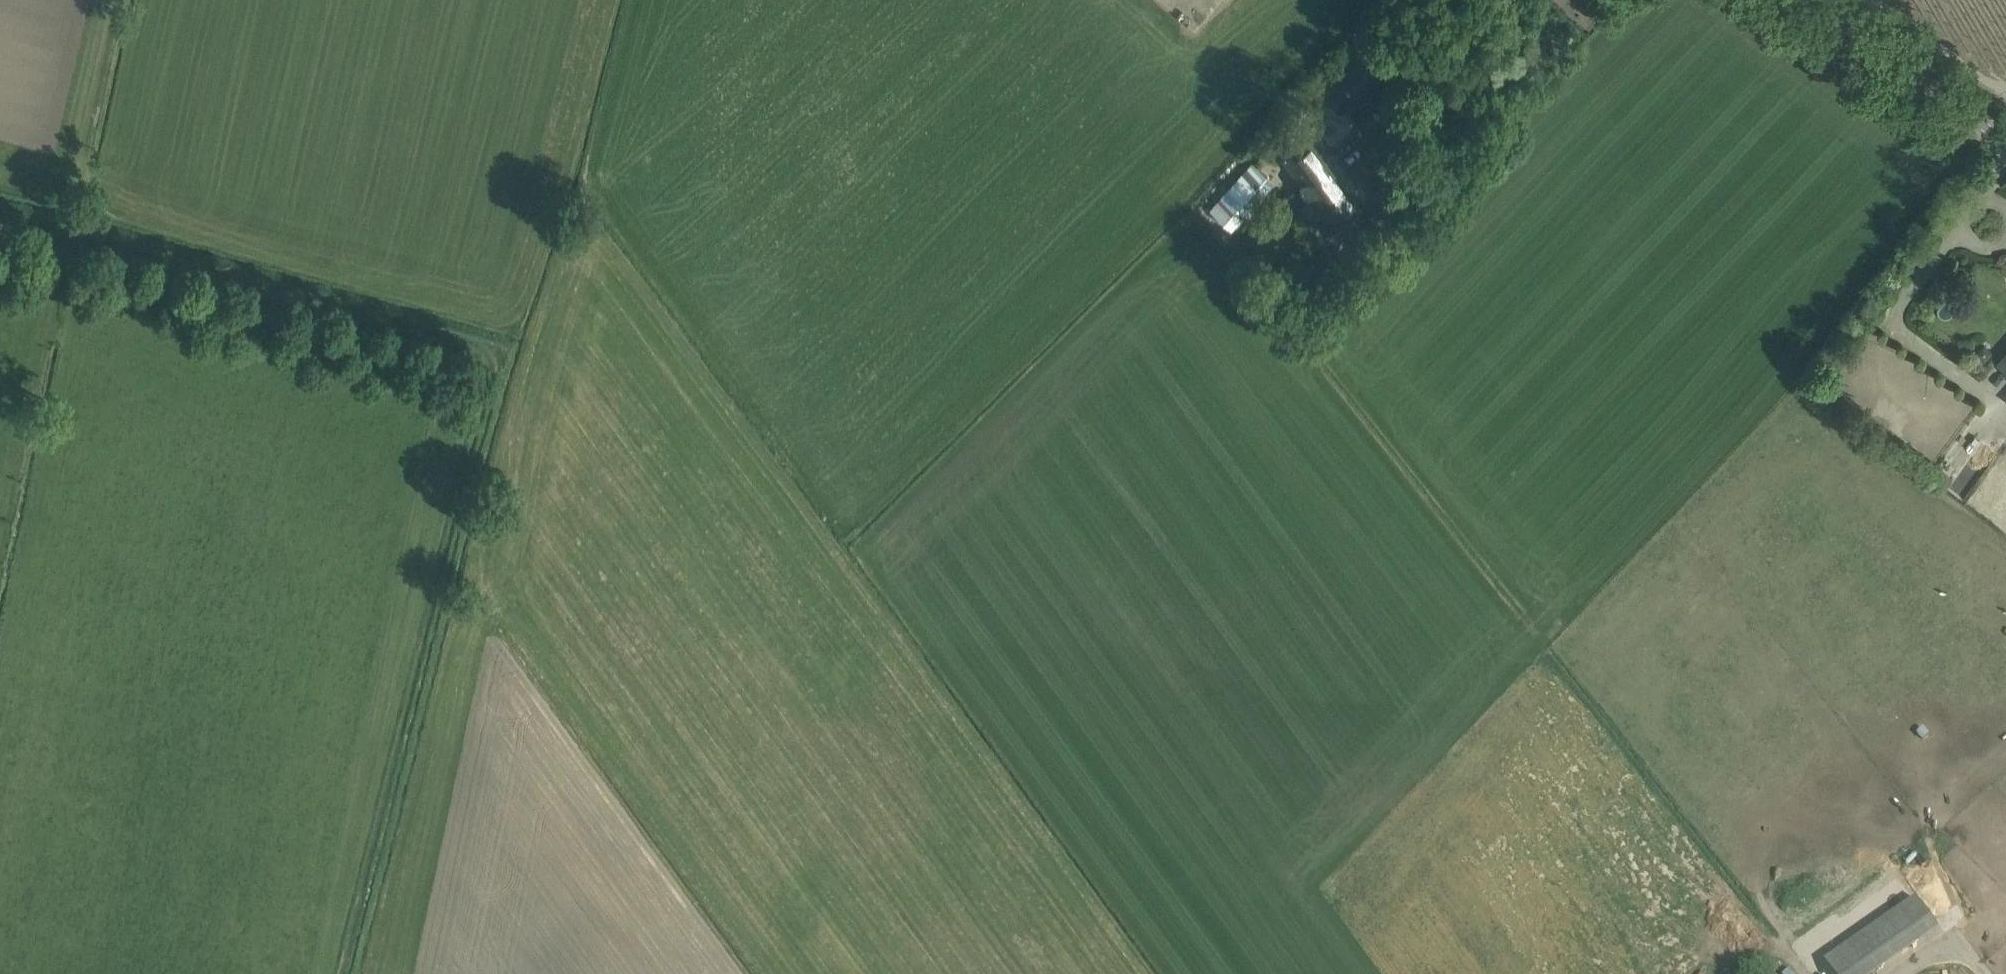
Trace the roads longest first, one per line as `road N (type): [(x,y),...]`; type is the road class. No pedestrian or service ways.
road 1 (unclassified): [(2005,124),(1847,0)]

